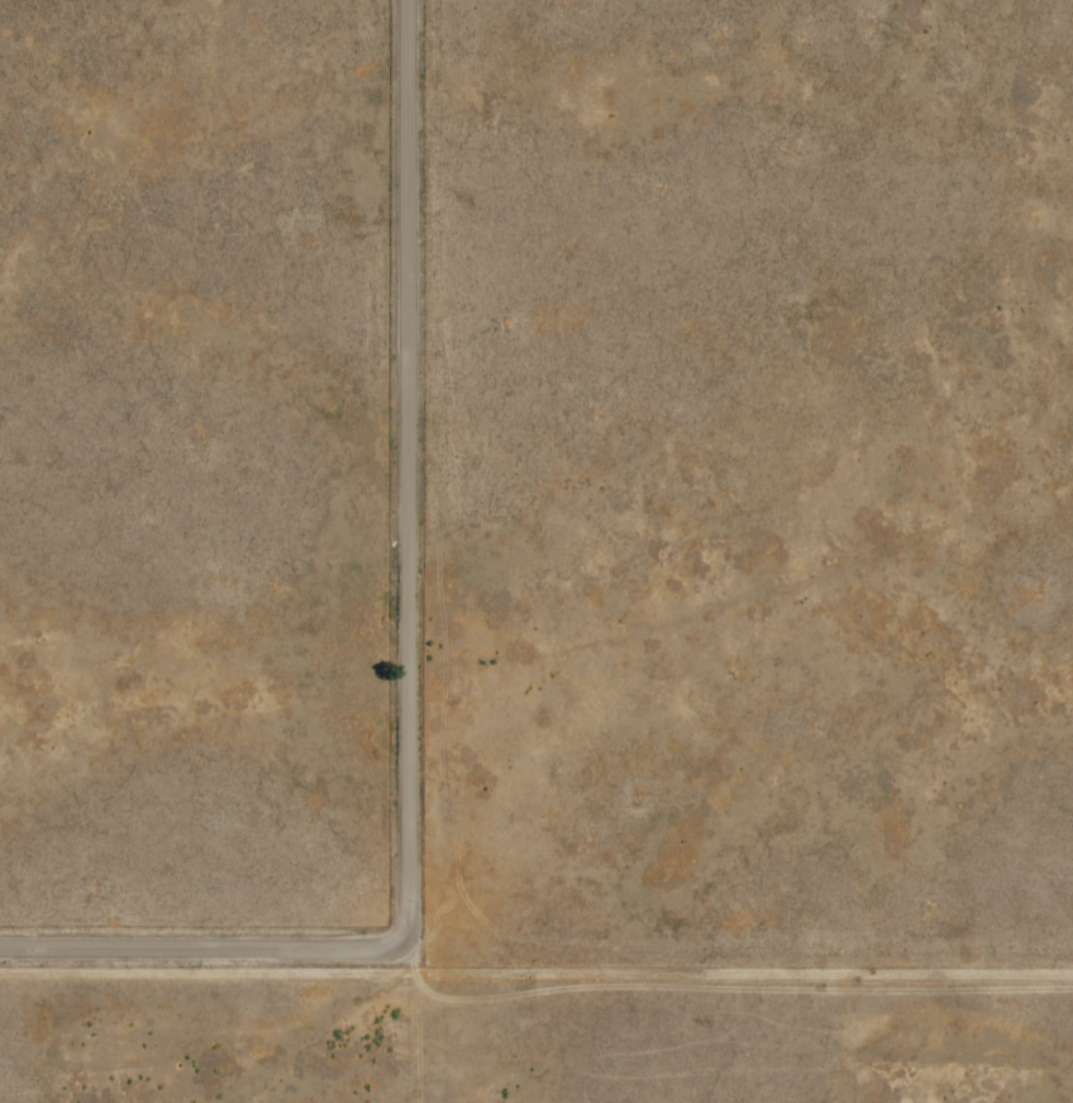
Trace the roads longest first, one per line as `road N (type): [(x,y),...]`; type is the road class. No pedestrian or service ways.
road 1 (residential): [(413,0),(418,850),(399,938),(308,963),(0,963)]

